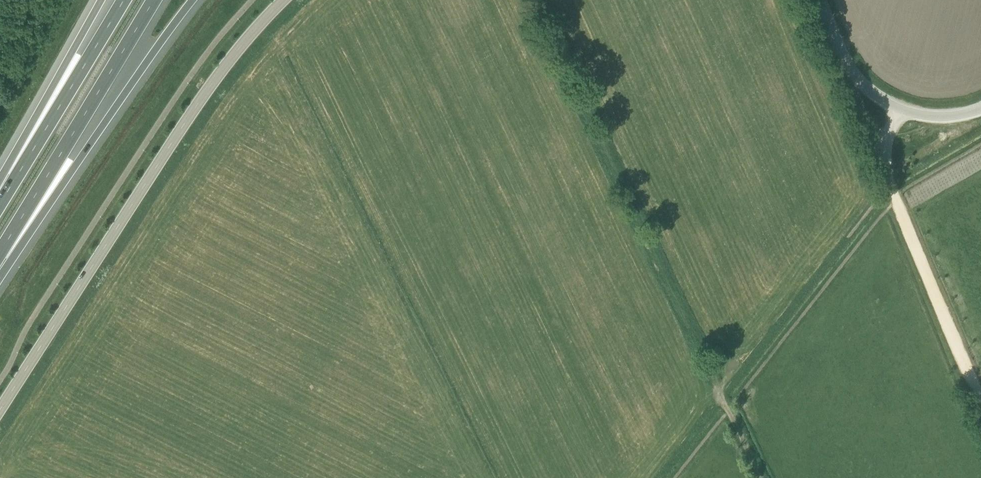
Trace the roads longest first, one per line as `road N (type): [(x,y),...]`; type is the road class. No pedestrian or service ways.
road 1 (tertiary): [(0,410),(215,78),(284,0)]
road 2 (motorway): [(0,262),(193,0)]
road 3 (motorway): [(0,252),(153,0)]
road 4 (motorway): [(123,0),(0,204)]
road 5 (track): [(890,183),(980,397)]
road 6 (motorway): [(107,0),(0,202)]
road 7 (unclassified): [(901,110),(852,71),(821,0)]

